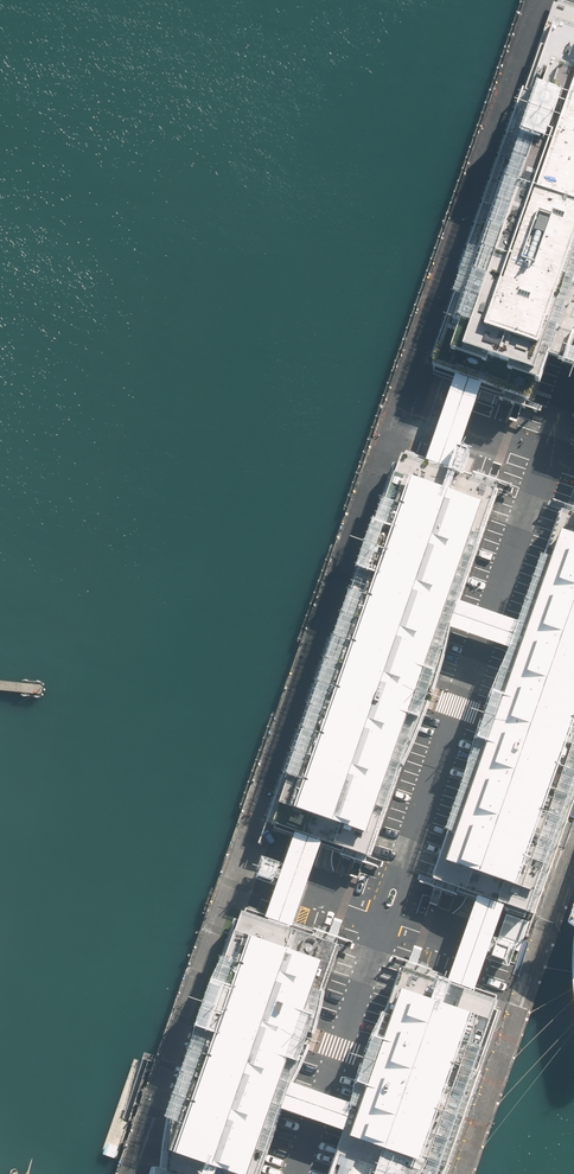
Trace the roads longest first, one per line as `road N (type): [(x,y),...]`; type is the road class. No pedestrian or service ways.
road 1 (residential): [(302,1173),(573,383)]

